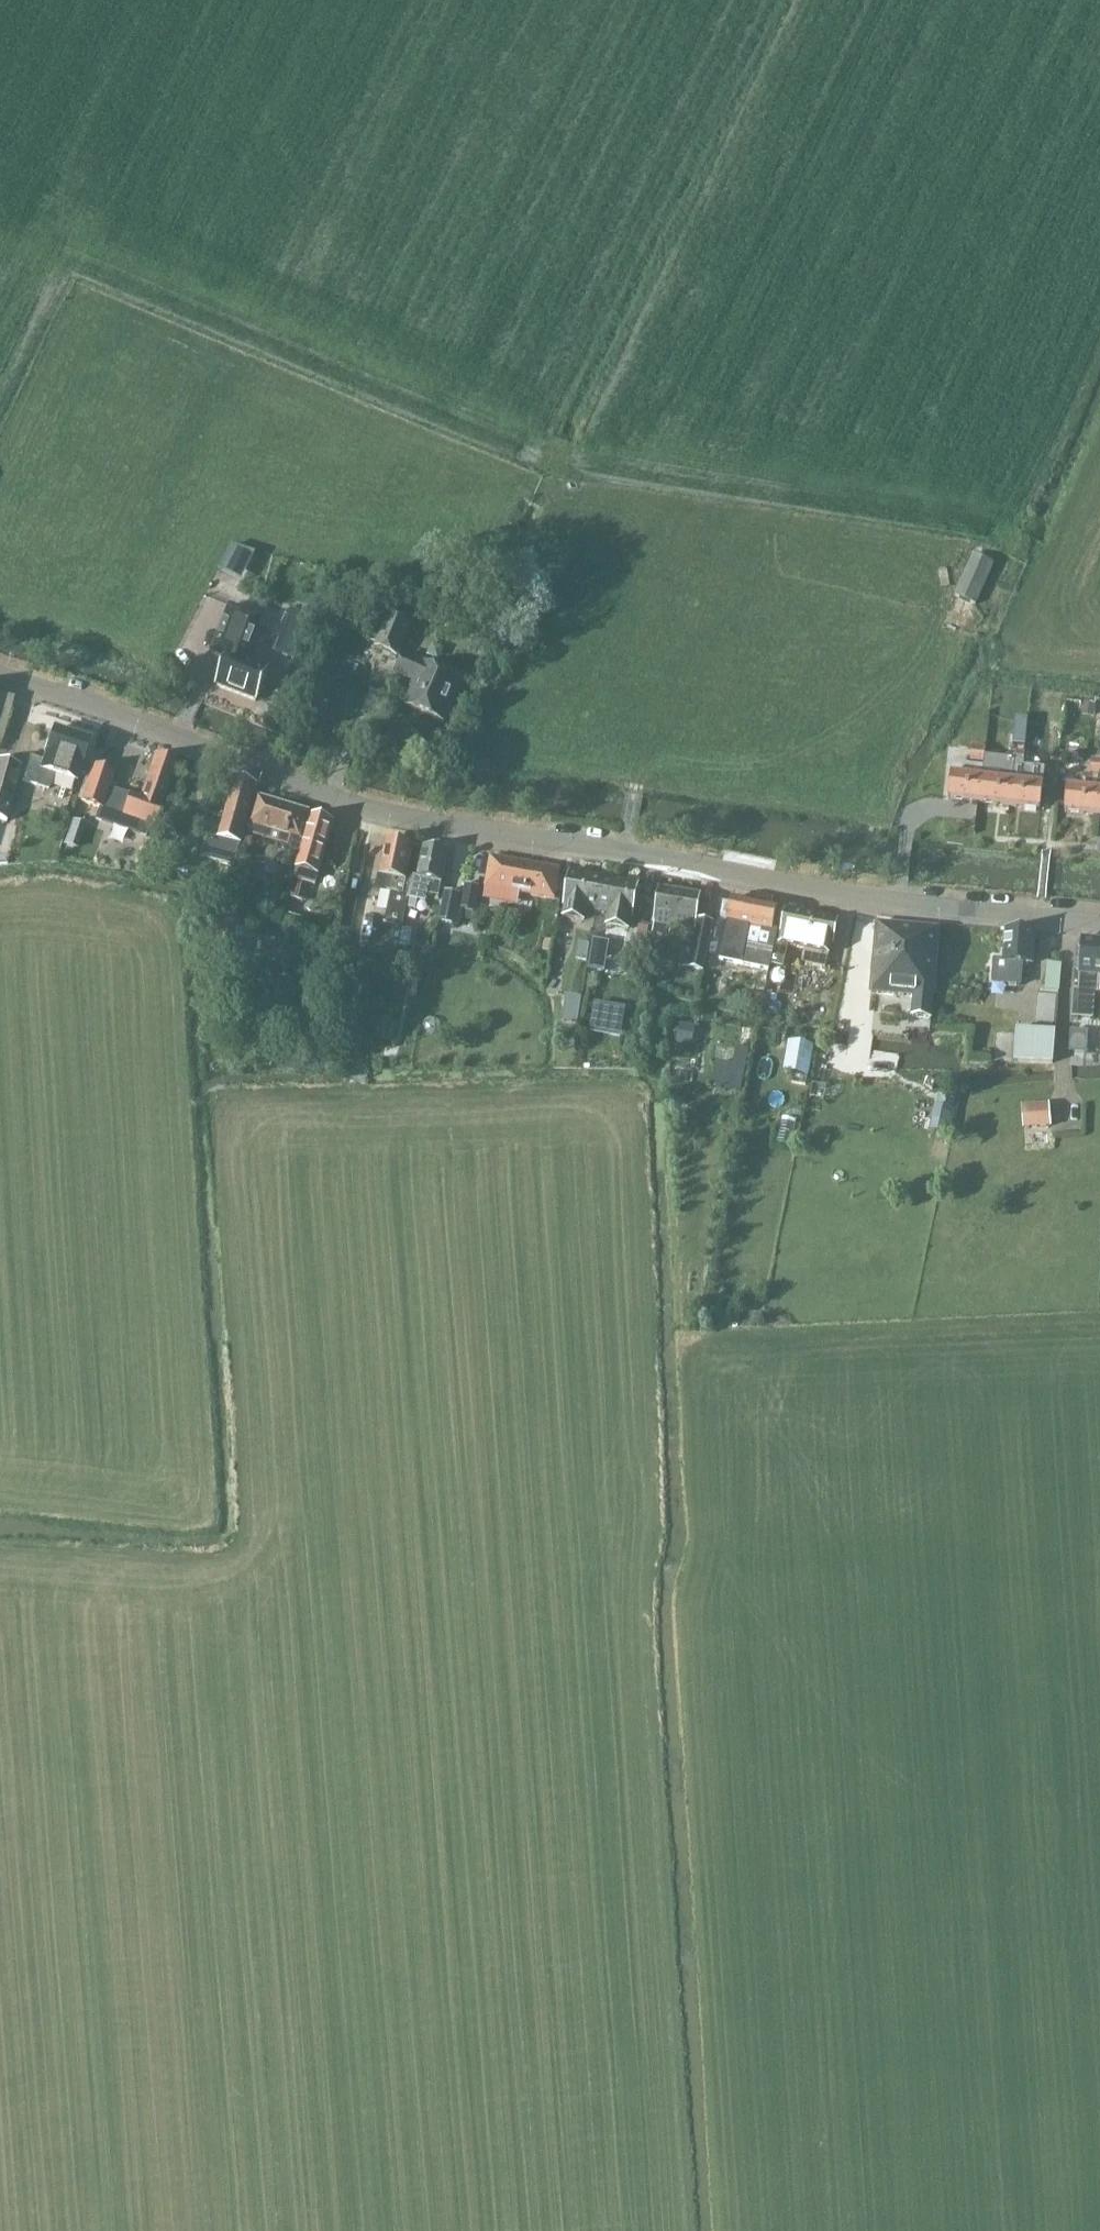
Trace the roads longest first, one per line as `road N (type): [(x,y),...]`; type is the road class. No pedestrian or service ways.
road 1 (tertiary): [(1099,917),(812,897),(400,821),(0,681)]

